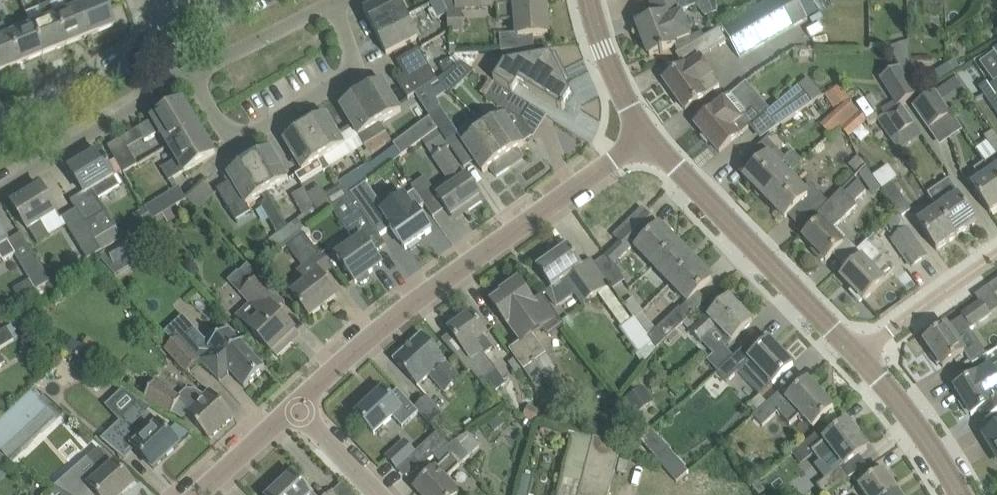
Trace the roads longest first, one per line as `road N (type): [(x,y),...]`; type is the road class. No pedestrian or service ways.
road 1 (residential): [(294,403),(392,313),(642,134)]
road 2 (tertiary): [(857,356),(642,134)]
road 3 (residential): [(187,79),(213,124),(239,136),(253,132),(351,70),(334,1)]
road 4 (residential): [(0,194),(187,79)]
road 5 (residential): [(0,127),(160,35)]
road 6 (tertiary): [(961,494),(857,356)]
road 7 (residential): [(857,356),(996,257)]
road 8 (residential): [(187,79),(334,1)]
road 9 (tertiary): [(642,134),(620,99),(587,0)]
road 10 (residential): [(190,494),(294,403)]
road 11 (residential): [(380,494),(294,403)]

